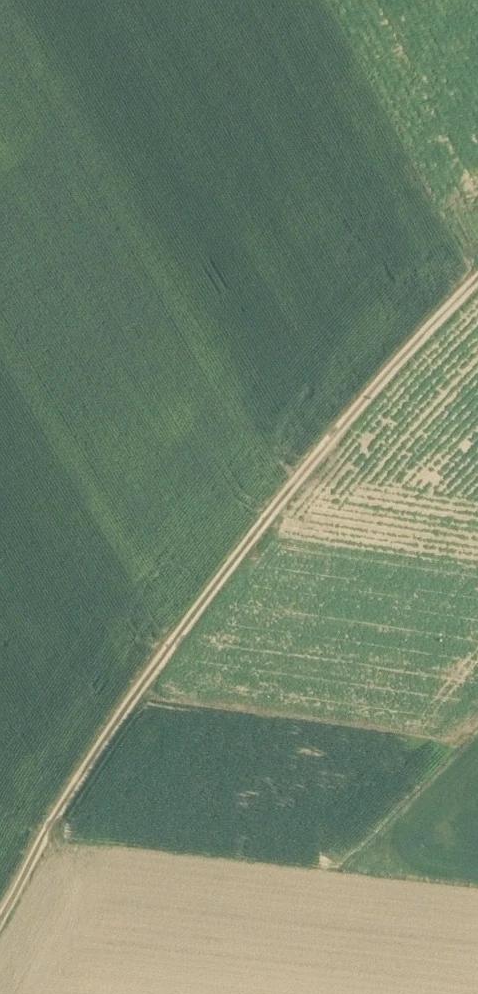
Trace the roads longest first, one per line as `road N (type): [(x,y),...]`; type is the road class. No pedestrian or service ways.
road 1 (track): [(477,283),(365,401),(159,663),(0,921)]

